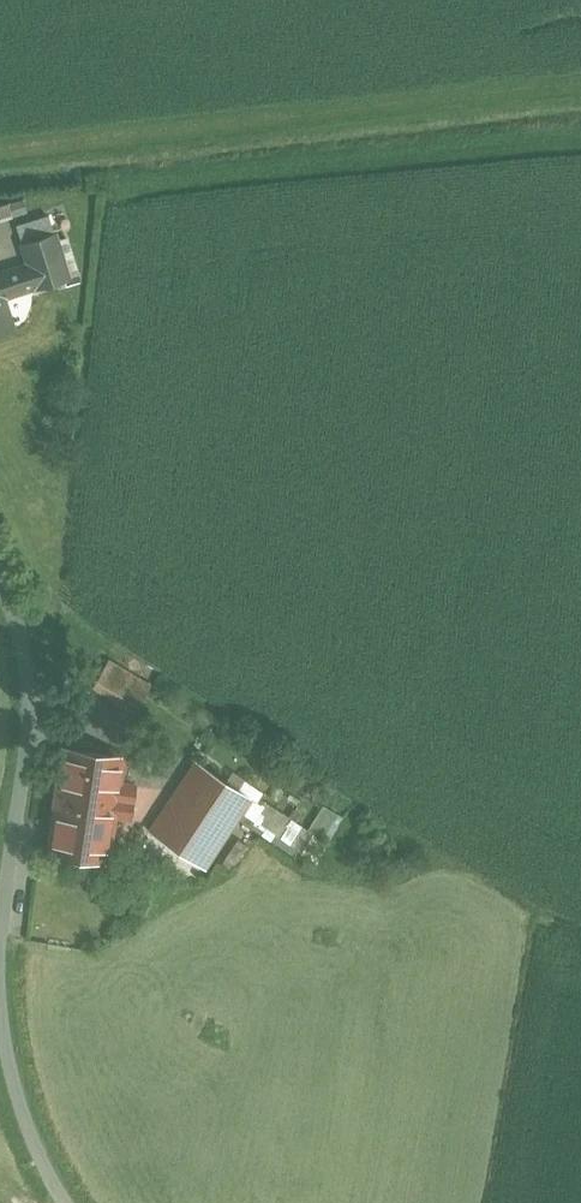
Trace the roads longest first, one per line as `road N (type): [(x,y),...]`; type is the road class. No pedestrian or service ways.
road 1 (unclassified): [(0,588),(26,673),(29,735),(7,925),(14,1051),(28,1111),(70,1202)]

